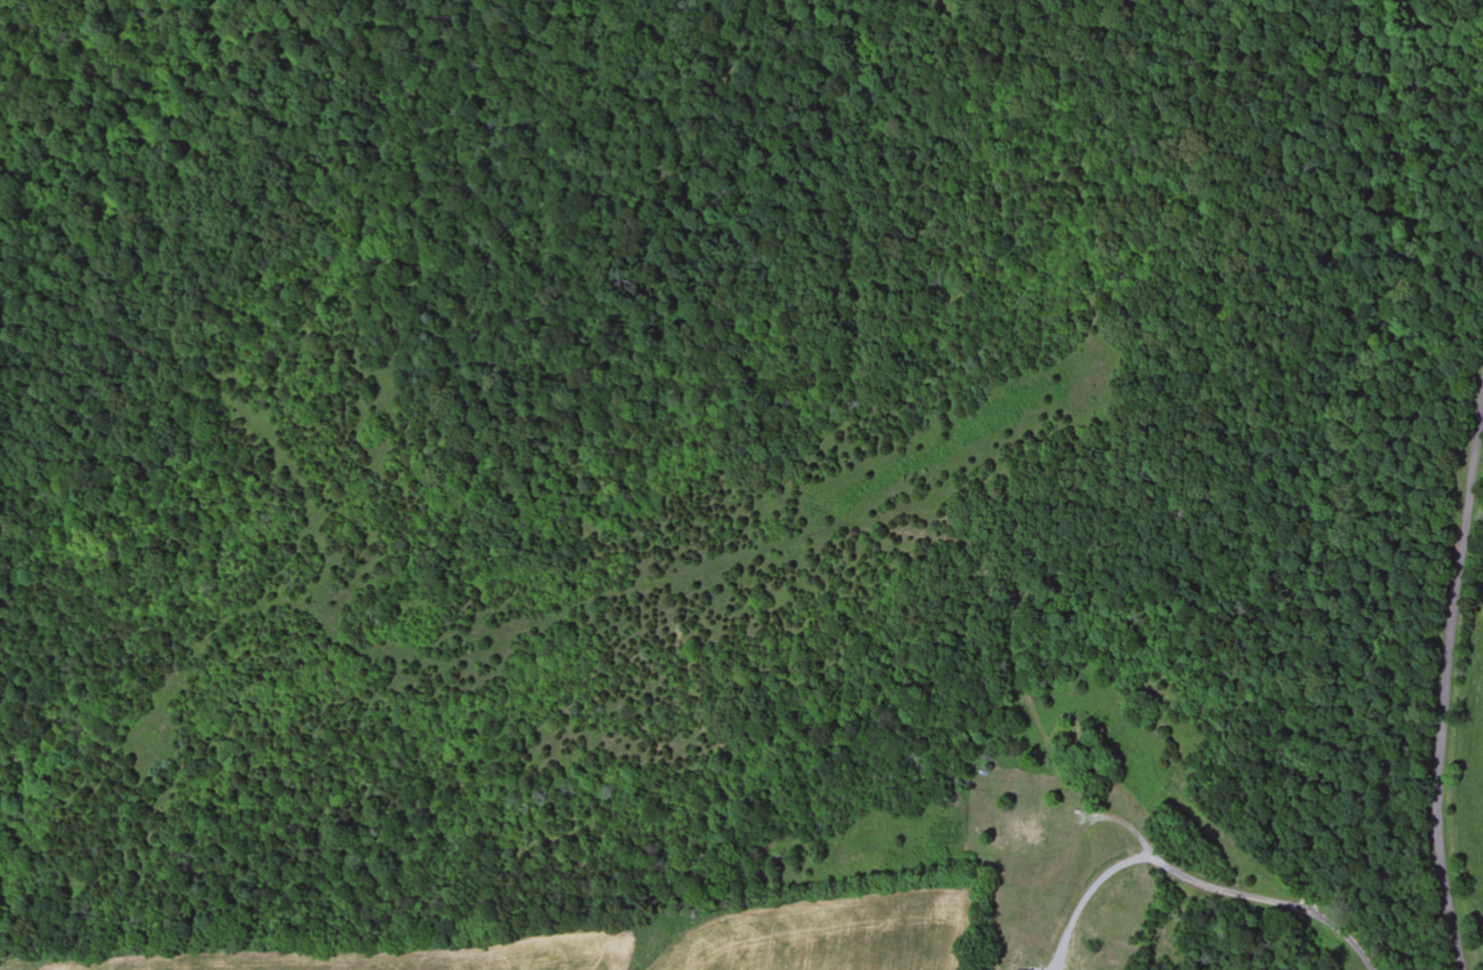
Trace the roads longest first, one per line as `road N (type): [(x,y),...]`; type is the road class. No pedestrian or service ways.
road 1 (residential): [(1461,969),(1440,852),(1439,790),(1482,402)]
road 2 (residential): [(1371,969),(1326,920),(1187,878),(1146,845)]

